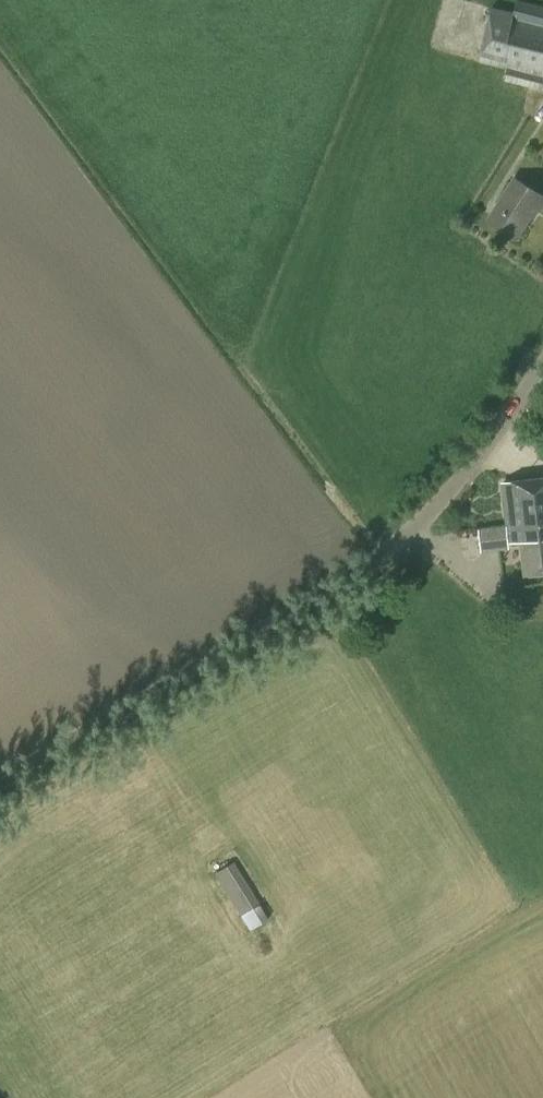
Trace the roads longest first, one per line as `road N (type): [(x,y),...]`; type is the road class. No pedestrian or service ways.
road 1 (unclassified): [(0,781),(377,564),(426,525),(542,377)]

